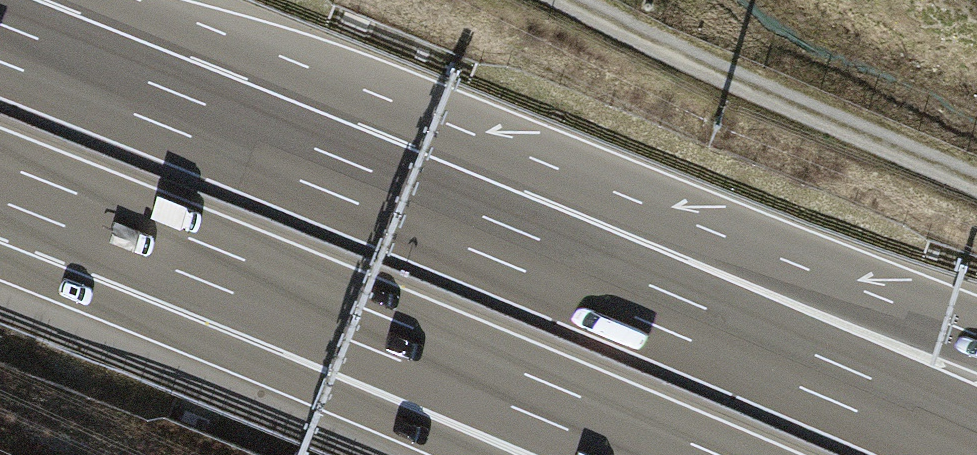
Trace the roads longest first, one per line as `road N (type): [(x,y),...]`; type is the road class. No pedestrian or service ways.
road 1 (motorway): [(112,227),(668,454)]
road 2 (motorway): [(503,243),(0,42)]
road 3 (motorway): [(976,443),(503,243)]
road 4 (motorway): [(976,340),(503,243)]
road 5 (track): [(570,0),(976,182)]
road 6 (motorway): [(112,227),(390,420),(471,454)]

